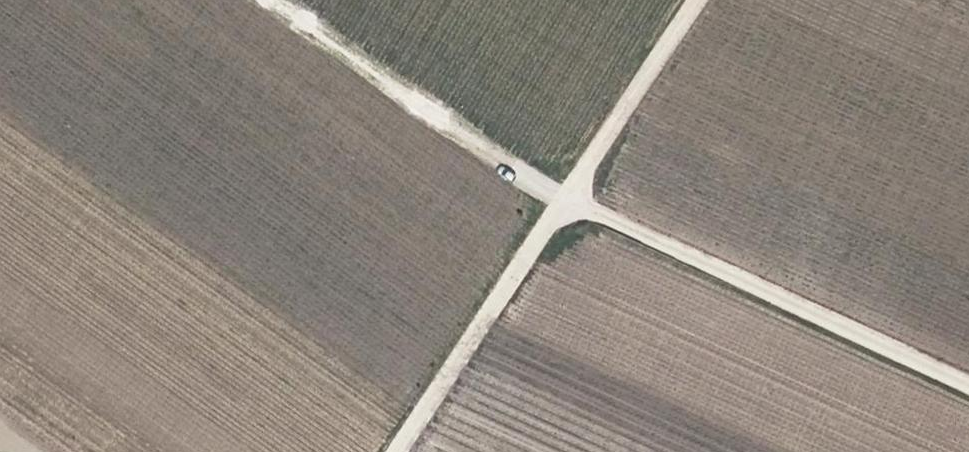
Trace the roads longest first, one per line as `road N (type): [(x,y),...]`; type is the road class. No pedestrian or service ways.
road 1 (unclassified): [(968,381),(566,198)]
road 2 (track): [(566,198),(472,147),(267,0)]
road 3 (unclassified): [(394,451),(566,198)]
road 4 (unclassified): [(566,198),(698,0)]

